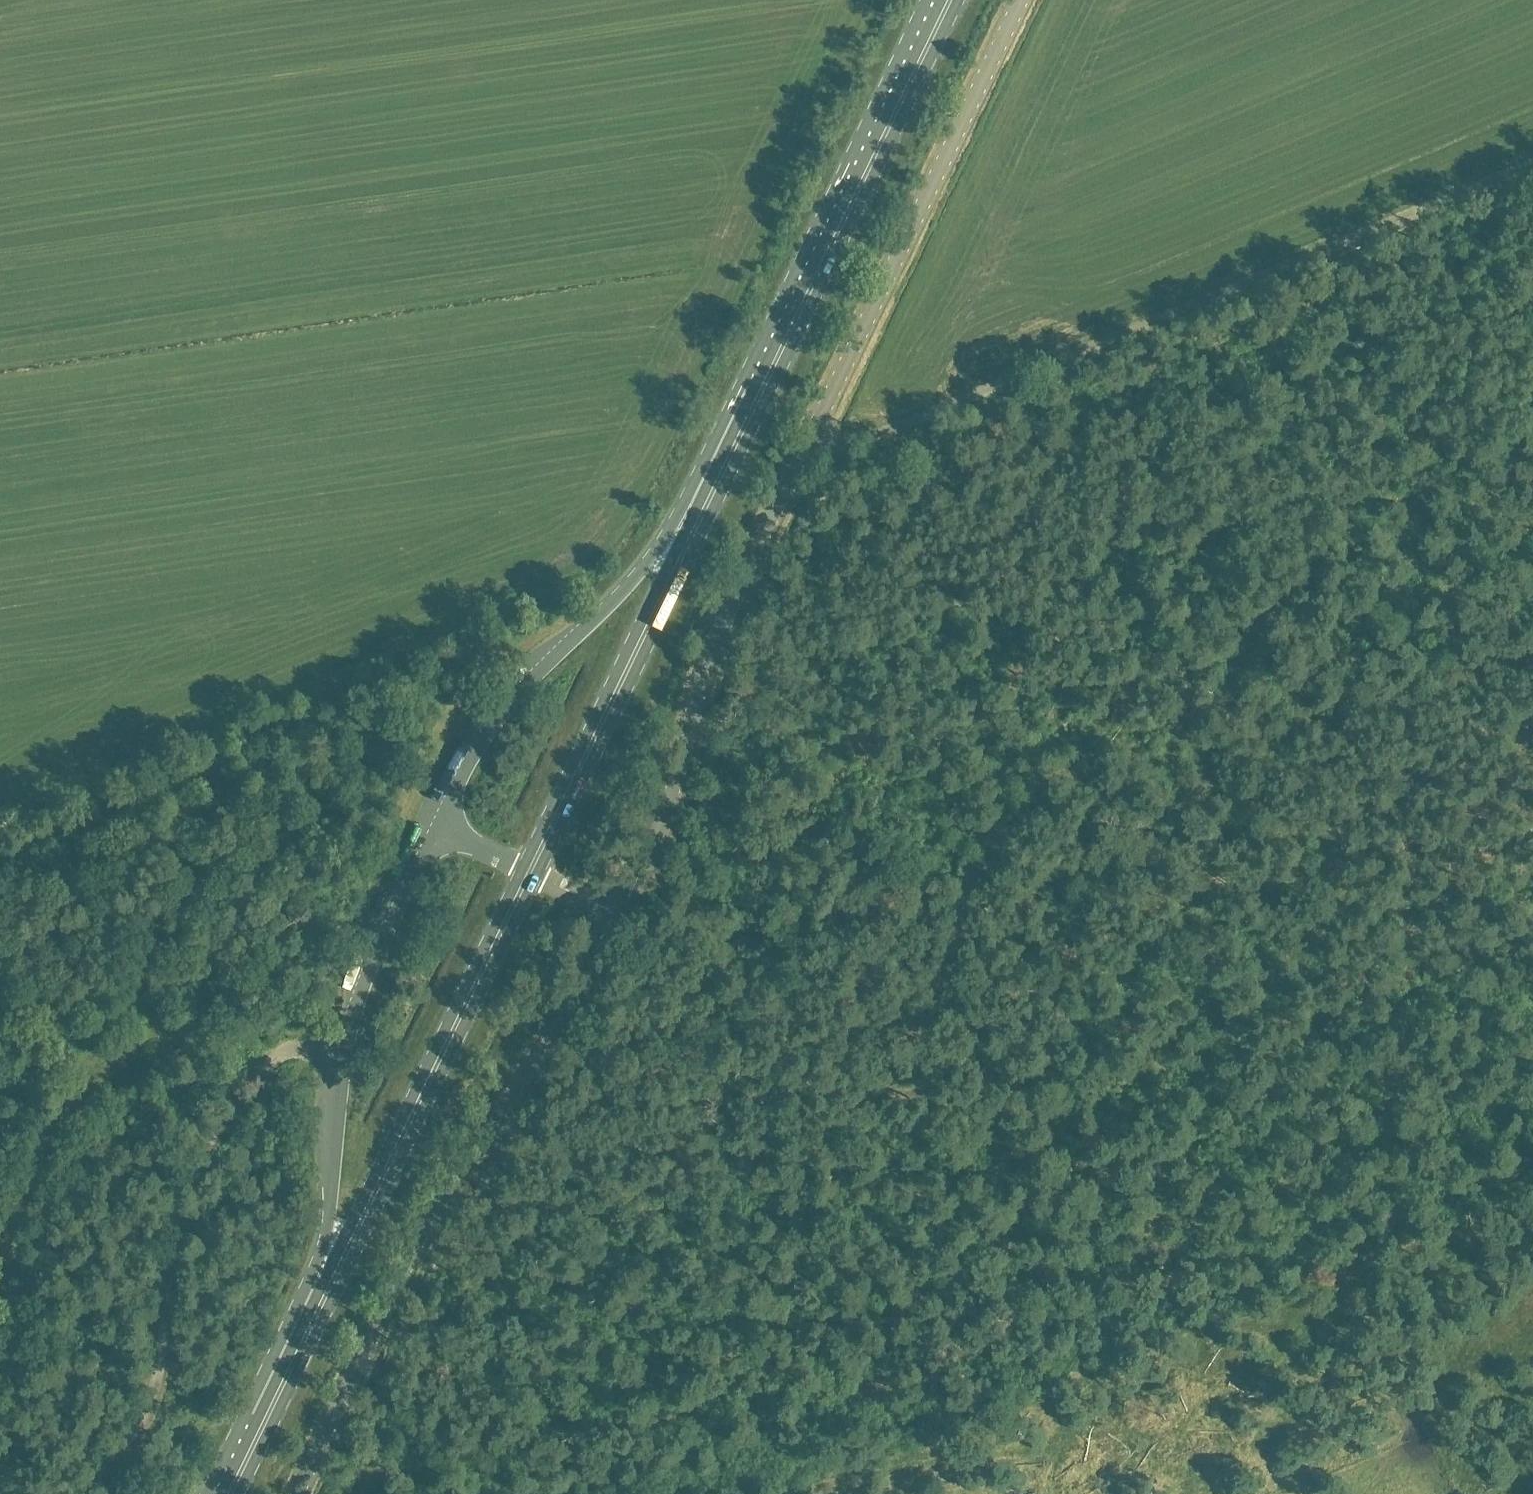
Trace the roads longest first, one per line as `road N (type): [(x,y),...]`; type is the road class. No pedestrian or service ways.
road 1 (unclassified): [(619,913),(658,833),(707,660),(742,580),(1019,0)]
road 2 (track): [(812,431),(851,442),(1532,190)]
road 3 (unclassified): [(295,1493),(424,1225),(568,1013),(619,913)]
road 4 (primary): [(952,0),(700,507)]
road 5 (track): [(73,1493),(108,1464),(150,1402),(178,1196),(193,1169),(271,1060),(294,1049),(341,1053)]
road 6 (primary): [(305,1336),(531,872)]
road 7 (primary): [(700,507),(514,696),(465,755),(430,824)]
road 8 (primary): [(531,872),(700,507)]
road 9 (primary): [(341,1053),(330,1213),(305,1336)]
road 10 (unclassified): [(430,824),(341,1053)]
road 11 (primary): [(227,1493),(305,1336)]

